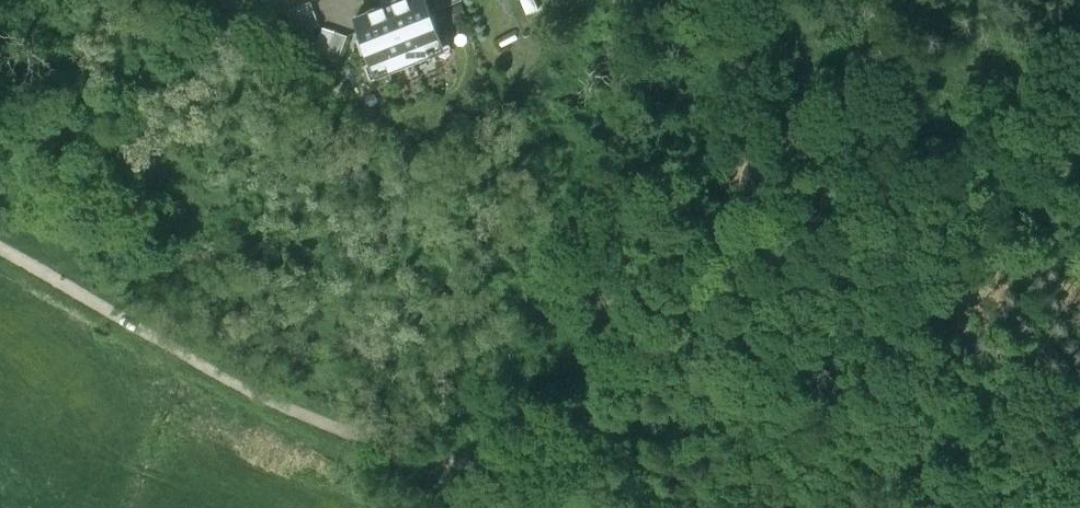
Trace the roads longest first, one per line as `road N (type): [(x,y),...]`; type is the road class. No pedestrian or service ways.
road 1 (track): [(0,248),(234,381),(343,429),(619,507)]

